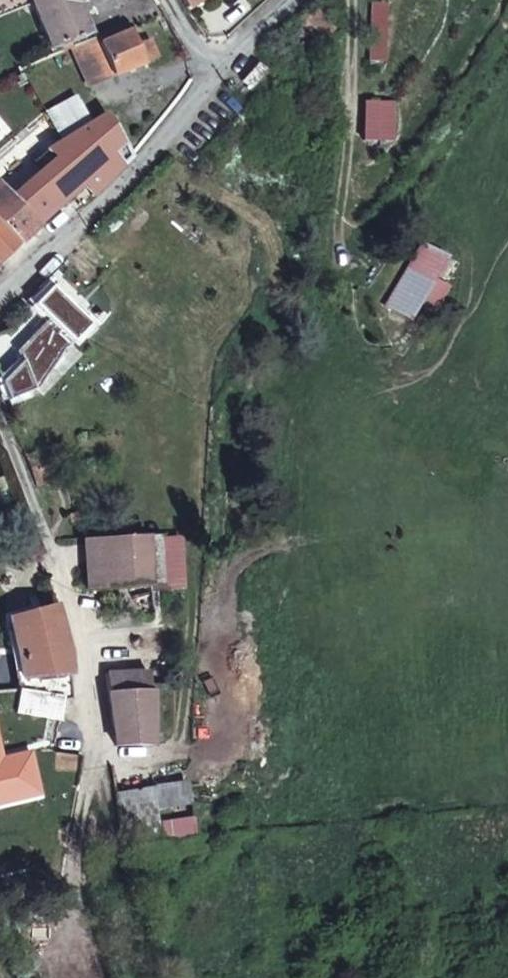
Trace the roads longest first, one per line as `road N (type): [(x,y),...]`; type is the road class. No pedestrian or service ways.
road 1 (residential): [(219,82),(0,294)]

